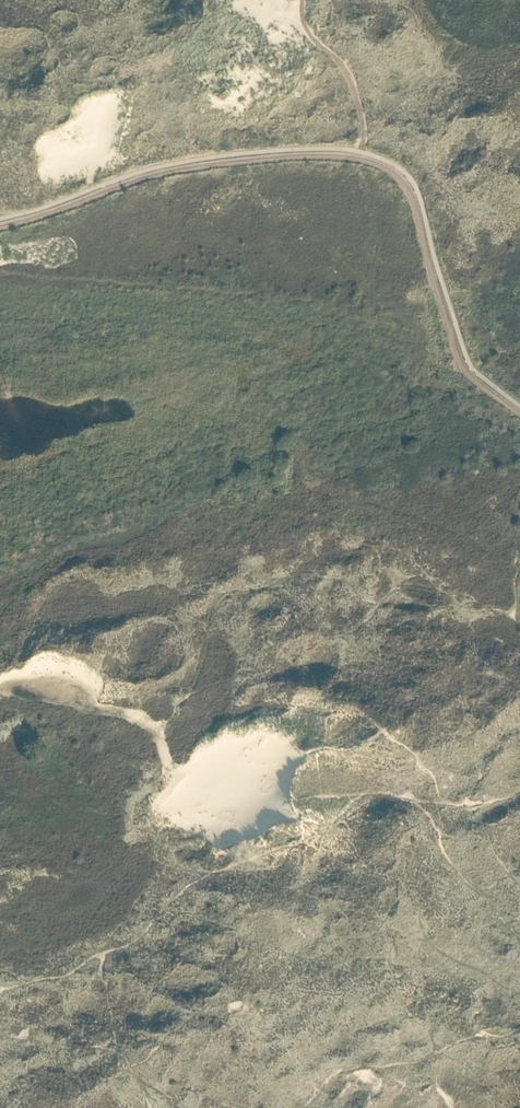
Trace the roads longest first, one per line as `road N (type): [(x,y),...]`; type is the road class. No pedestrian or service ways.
road 1 (track): [(302,0),(312,40),(354,102),(360,152)]

